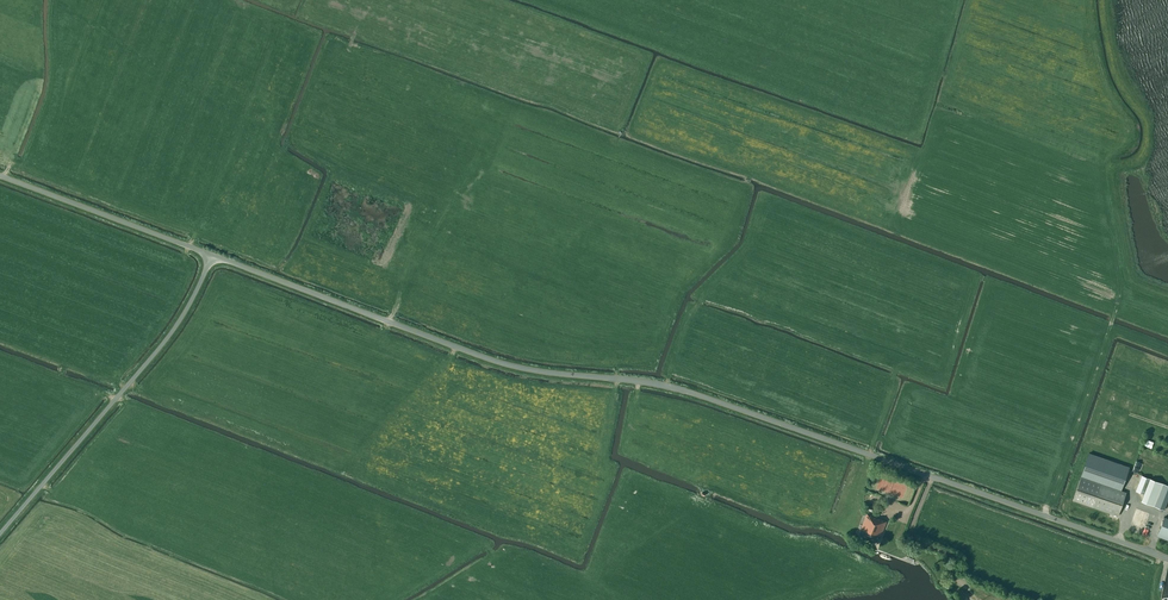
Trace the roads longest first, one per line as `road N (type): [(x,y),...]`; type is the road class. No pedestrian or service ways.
road 1 (unclassified): [(1167,558),(706,395),(509,366),(212,254)]
road 2 (unclassified): [(0,535),(162,346),(212,254)]
road 3 (unclassified): [(212,254),(0,175)]
road 4 (track): [(932,477),(910,530),(948,552),(962,584)]

